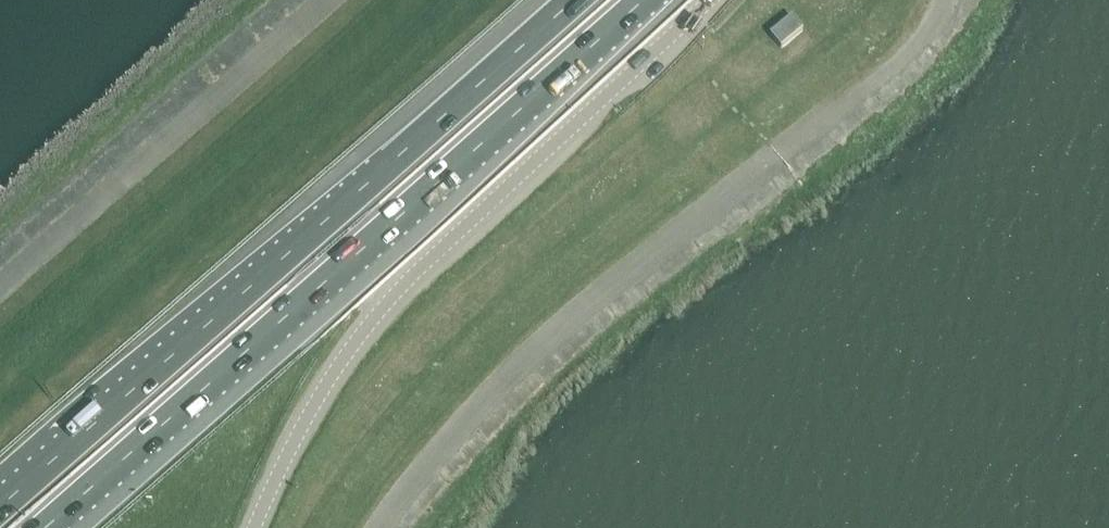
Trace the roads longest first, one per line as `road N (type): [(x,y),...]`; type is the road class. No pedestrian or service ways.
road 1 (motorway): [(45,527),(645,0)]
road 2 (motorway): [(575,0),(0,506)]
road 3 (unclassified): [(254,527),(315,402),(373,321),(421,267),(711,0)]

